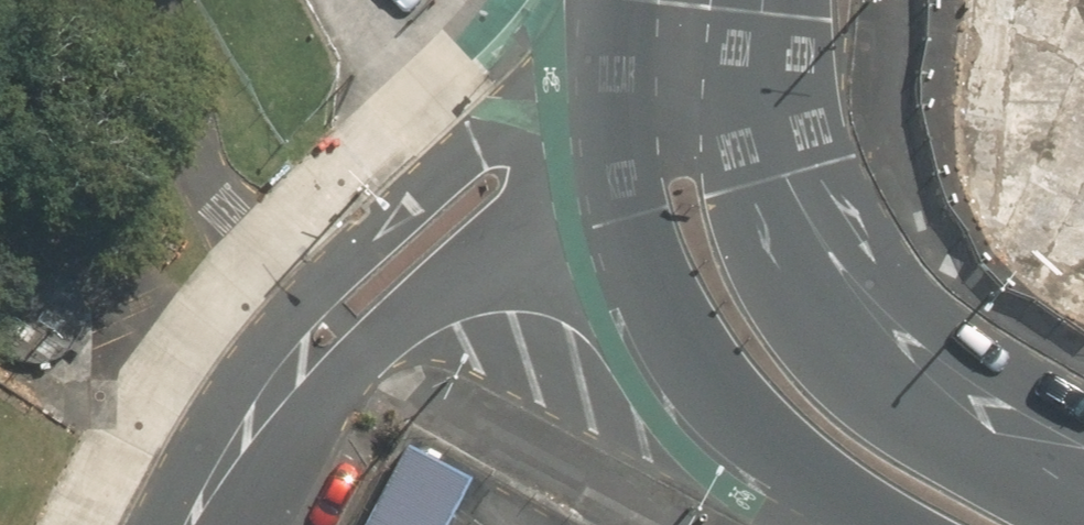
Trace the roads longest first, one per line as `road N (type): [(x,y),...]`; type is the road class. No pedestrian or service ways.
road 1 (residential): [(260,414),(315,290),(455,163),(554,114),(678,88)]
road 2 (secondary): [(738,84),(770,181),(831,271),(929,363),(1083,465)]
road 3 (residential): [(669,145),(481,258),(260,414)]
road 4 (secondary): [(882,524),(780,445),(701,346),(670,240),(669,145)]
road 5 (residential): [(190,524),(260,414)]

